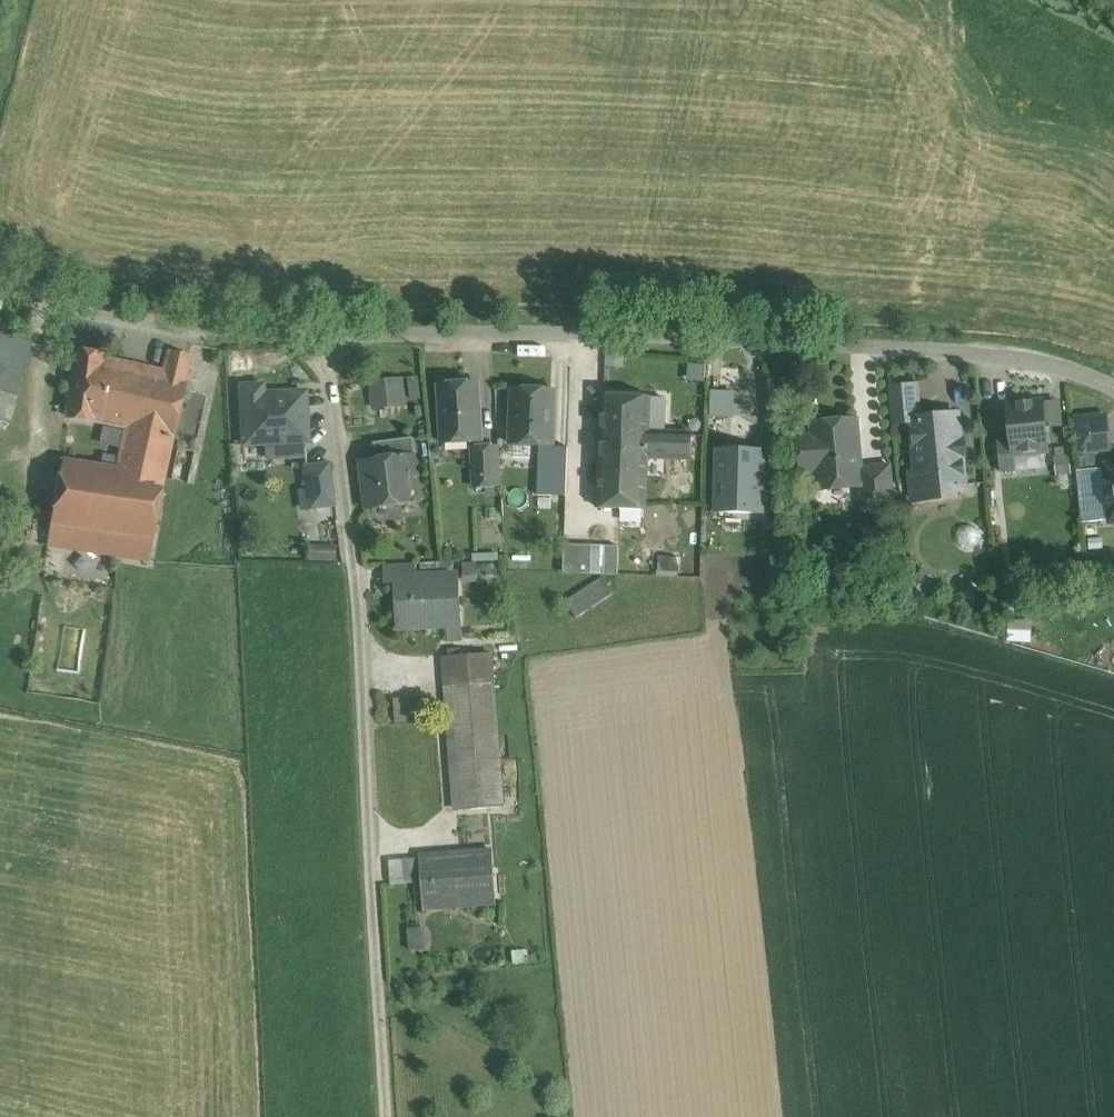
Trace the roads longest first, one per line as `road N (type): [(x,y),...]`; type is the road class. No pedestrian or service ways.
road 1 (residential): [(315,332),(592,330),(984,350),(1113,379)]
road 2 (unclassified): [(386,1116),(359,612),(315,332)]
road 3 (residential): [(0,272),(70,304),(224,330),(315,332)]

